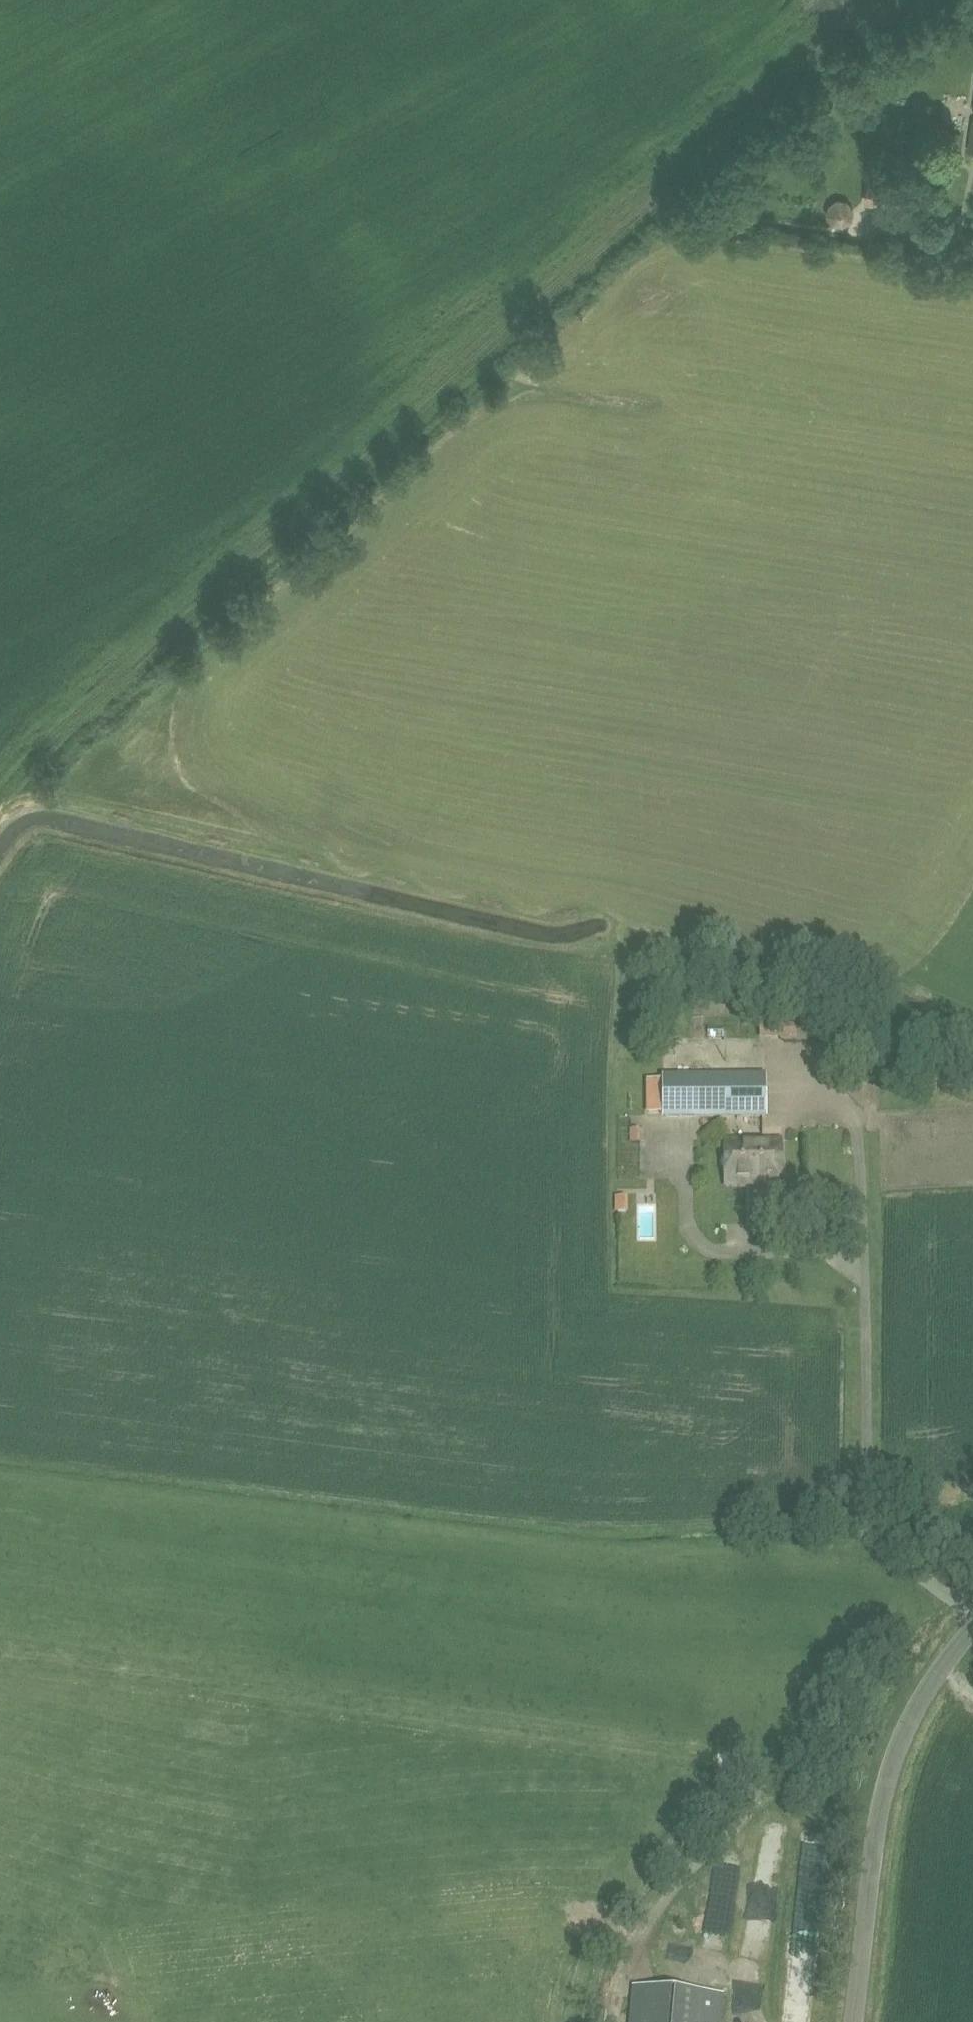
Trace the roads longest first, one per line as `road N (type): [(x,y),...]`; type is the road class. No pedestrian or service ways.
road 1 (tertiary): [(854,2021),(902,1735),(972,1628)]

